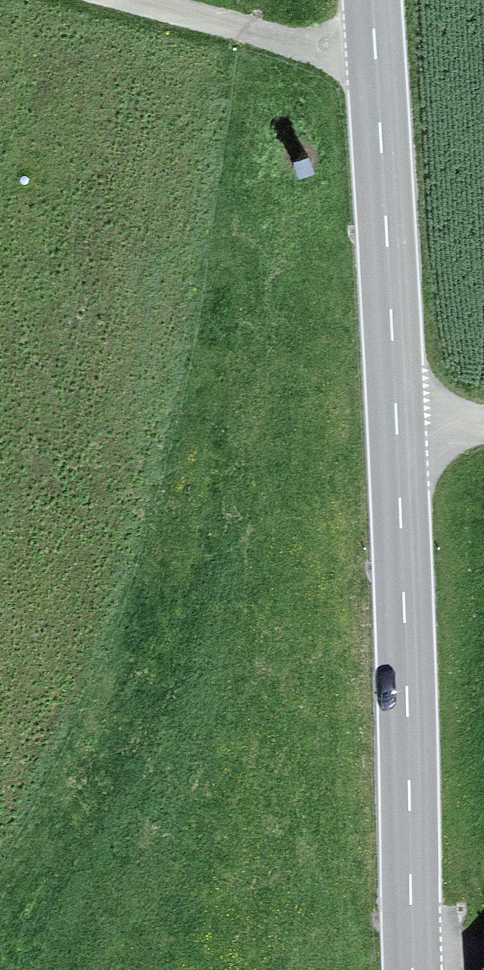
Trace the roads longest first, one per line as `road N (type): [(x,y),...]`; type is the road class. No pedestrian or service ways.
road 1 (tertiary): [(418,969),(397,434),(369,0)]
road 2 (track): [(228,26),(107,600),(0,804)]
road 3 (track): [(374,89),(228,26),(125,0)]

